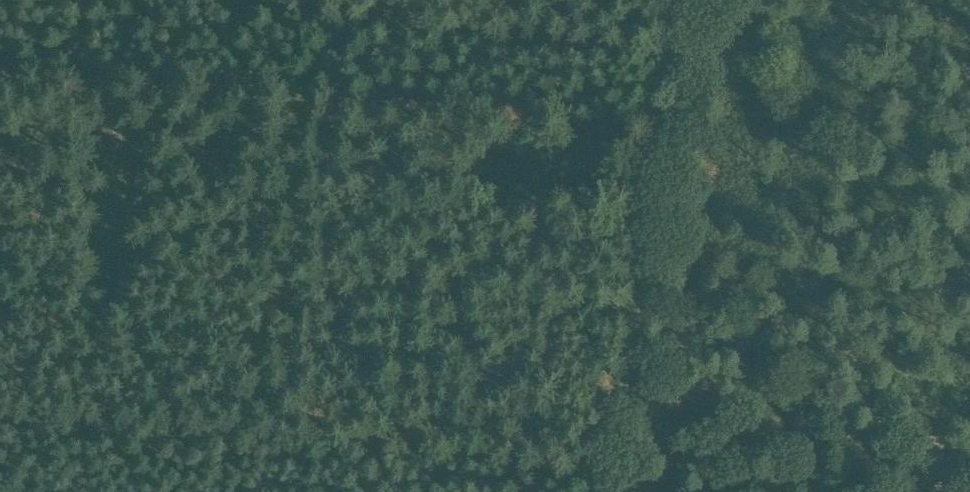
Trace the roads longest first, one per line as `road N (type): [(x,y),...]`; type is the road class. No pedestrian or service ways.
road 1 (track): [(604,491),(699,0)]

